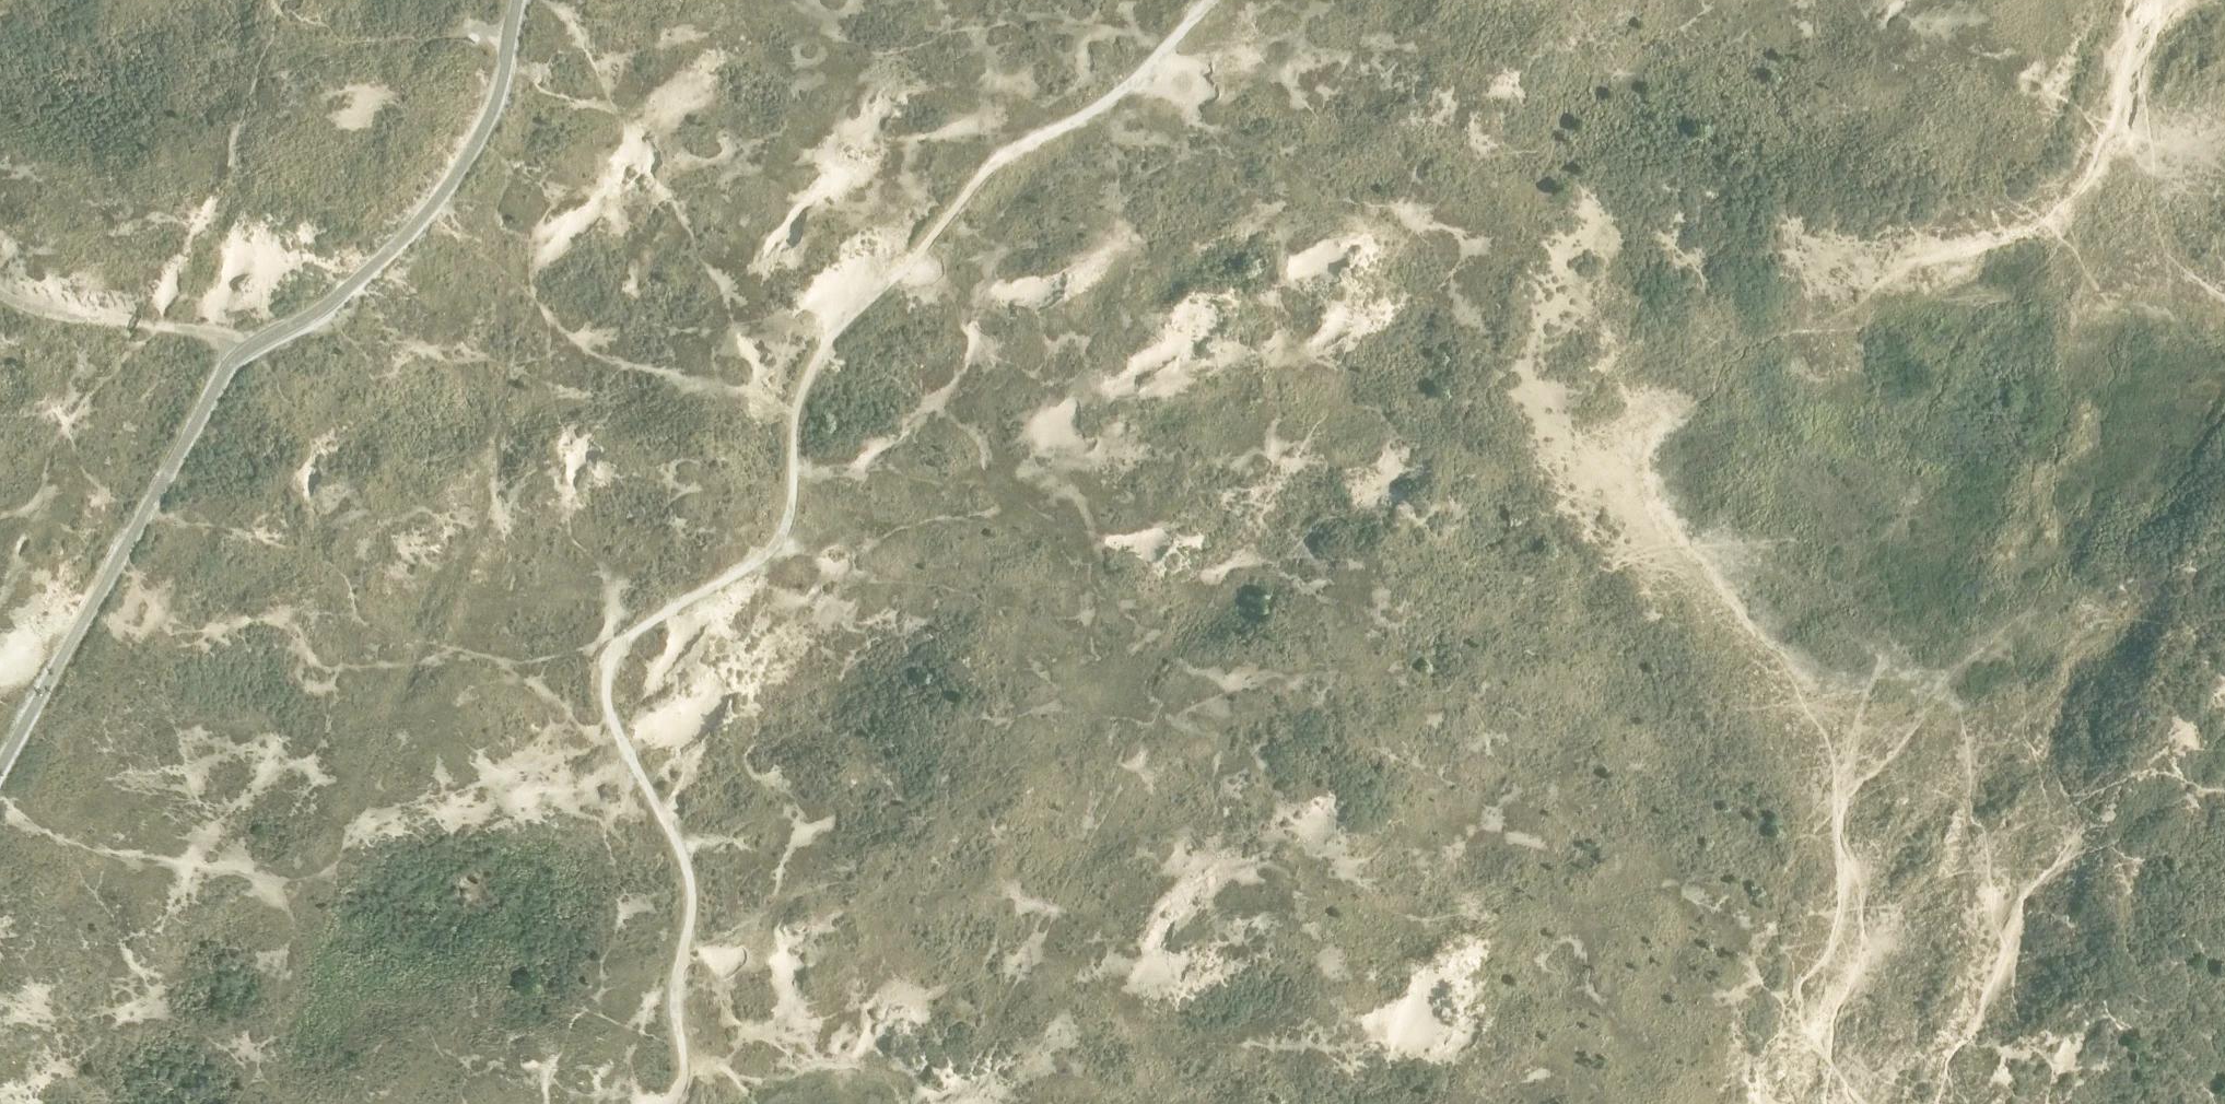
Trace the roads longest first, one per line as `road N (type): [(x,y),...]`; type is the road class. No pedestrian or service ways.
road 1 (track): [(247,350),(220,335),(46,312),(0,293)]

